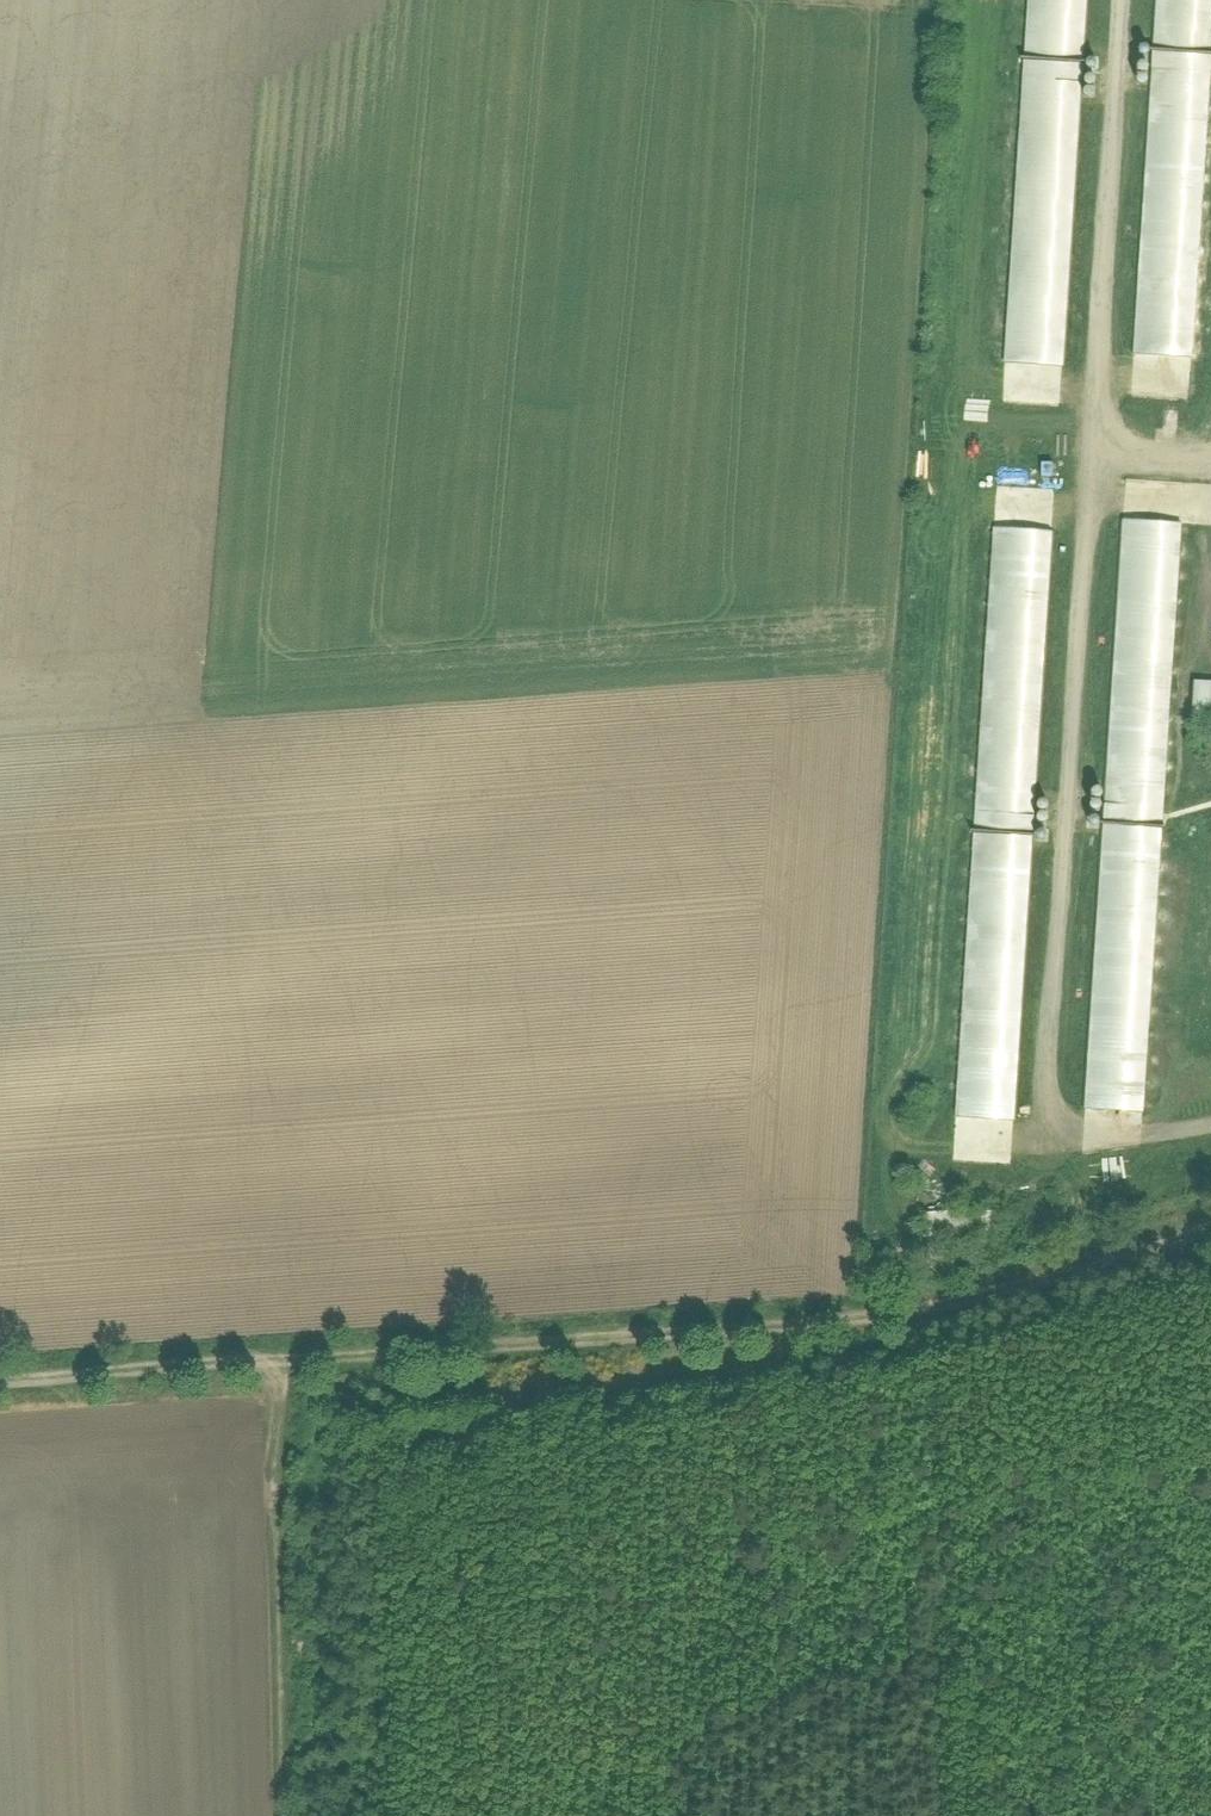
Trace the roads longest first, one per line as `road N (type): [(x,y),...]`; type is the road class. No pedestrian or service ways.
road 1 (track): [(1210,1233),(994,1303),(854,1324),(0,1386)]
road 2 (track): [(283,1366),(287,1815)]

